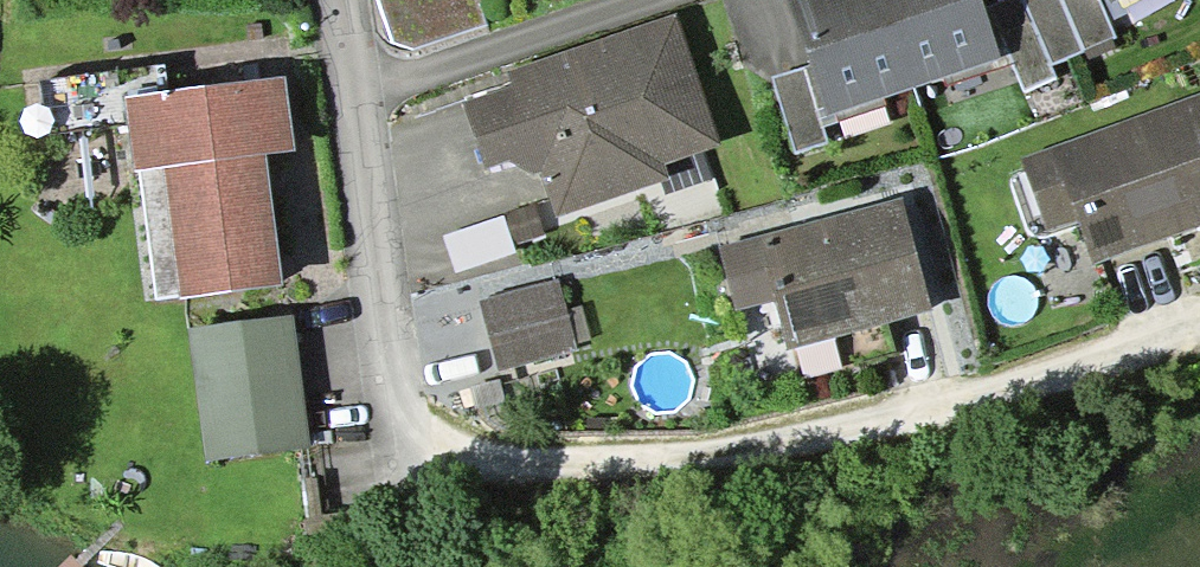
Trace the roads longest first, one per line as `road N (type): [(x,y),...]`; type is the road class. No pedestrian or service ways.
road 1 (residential): [(1199,331),(769,443),(688,456),(475,459),(430,439),(400,405),(353,97)]
road 2 (residential): [(353,97),(673,0)]

